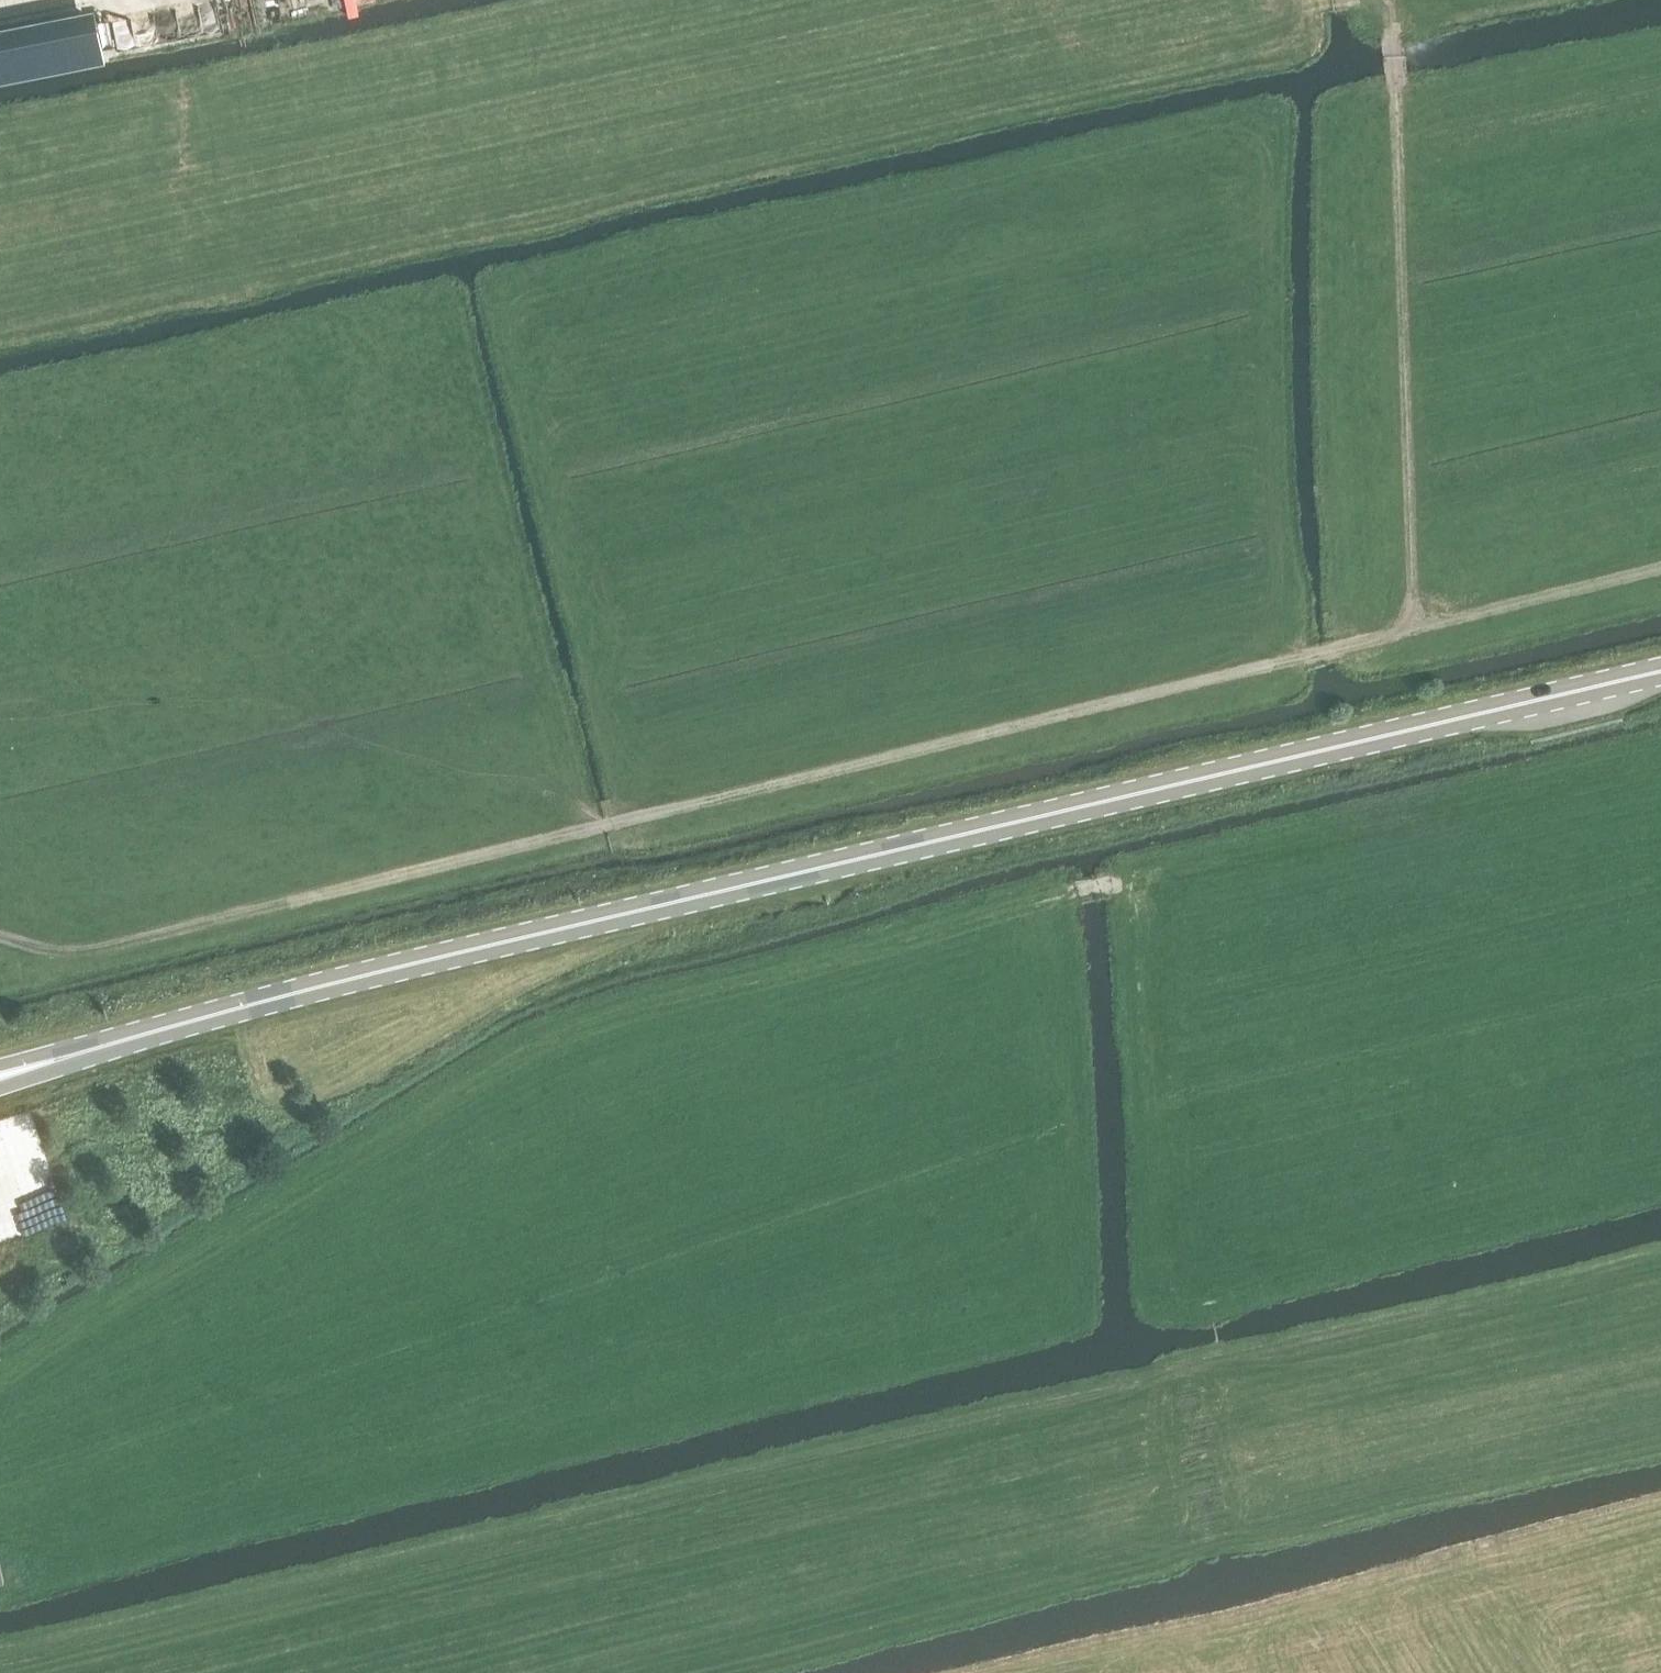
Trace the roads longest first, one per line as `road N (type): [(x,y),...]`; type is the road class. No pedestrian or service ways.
road 1 (track): [(1660,573),(1469,620),(1415,611),(956,740),(29,956),(0,944)]
road 2 (secondary): [(58,1061),(773,877),(1660,672)]
road 3 (track): [(1415,611),(1419,521),(1392,0)]

